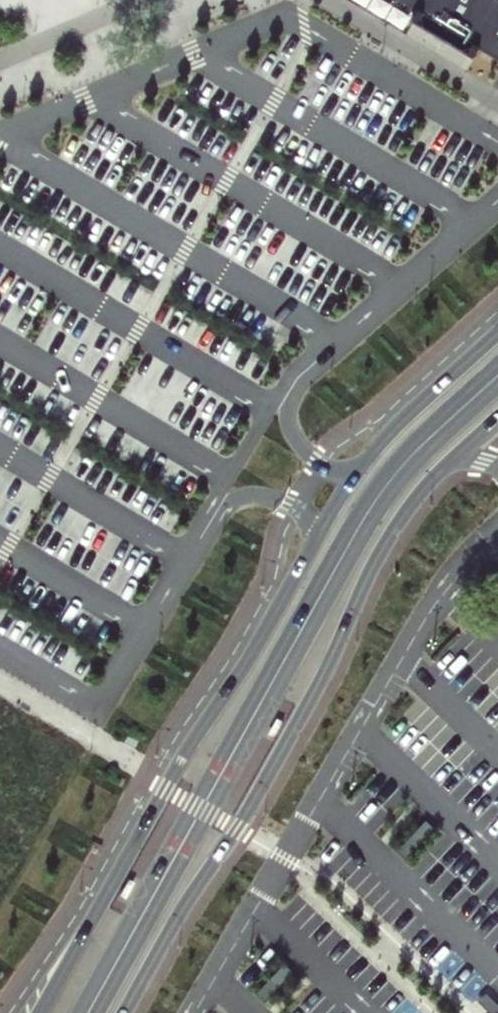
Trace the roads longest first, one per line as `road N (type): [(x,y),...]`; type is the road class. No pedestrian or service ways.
road 1 (tertiary): [(497,333),(395,427),(347,487),(38,1012)]
road 2 (tertiary): [(124,1012),(324,679),(400,520),(497,417)]

